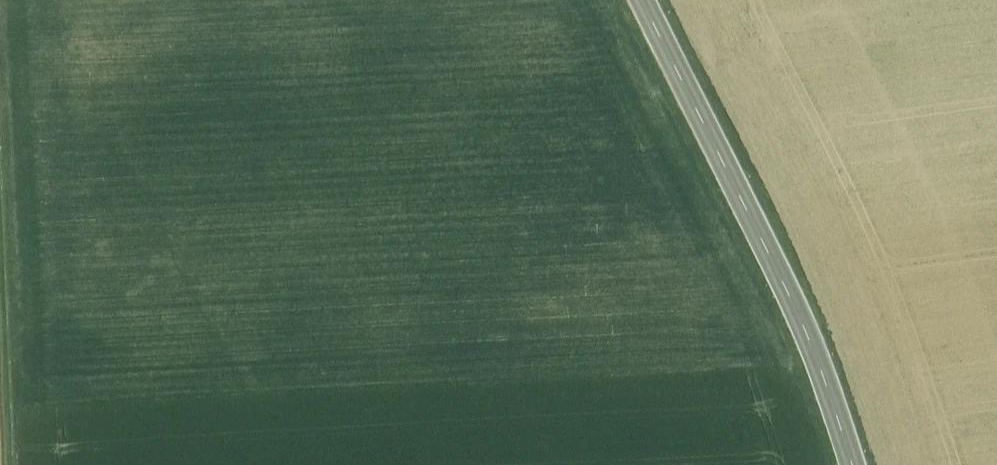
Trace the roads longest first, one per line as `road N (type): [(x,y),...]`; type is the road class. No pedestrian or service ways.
road 1 (secondary): [(852,464),(772,261),(642,0)]
road 2 (track): [(0,275),(8,464)]

